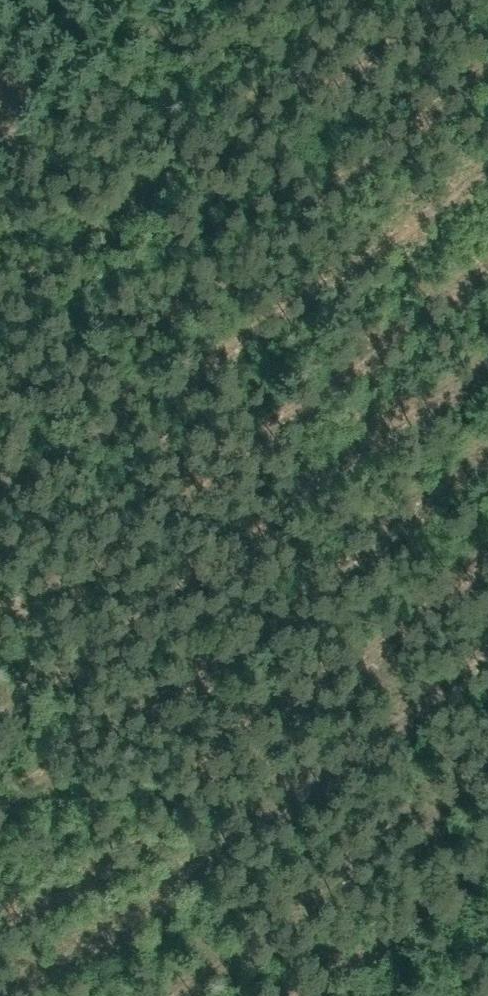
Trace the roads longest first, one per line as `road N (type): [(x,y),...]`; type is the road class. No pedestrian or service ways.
road 1 (track): [(0,156),(211,0)]

